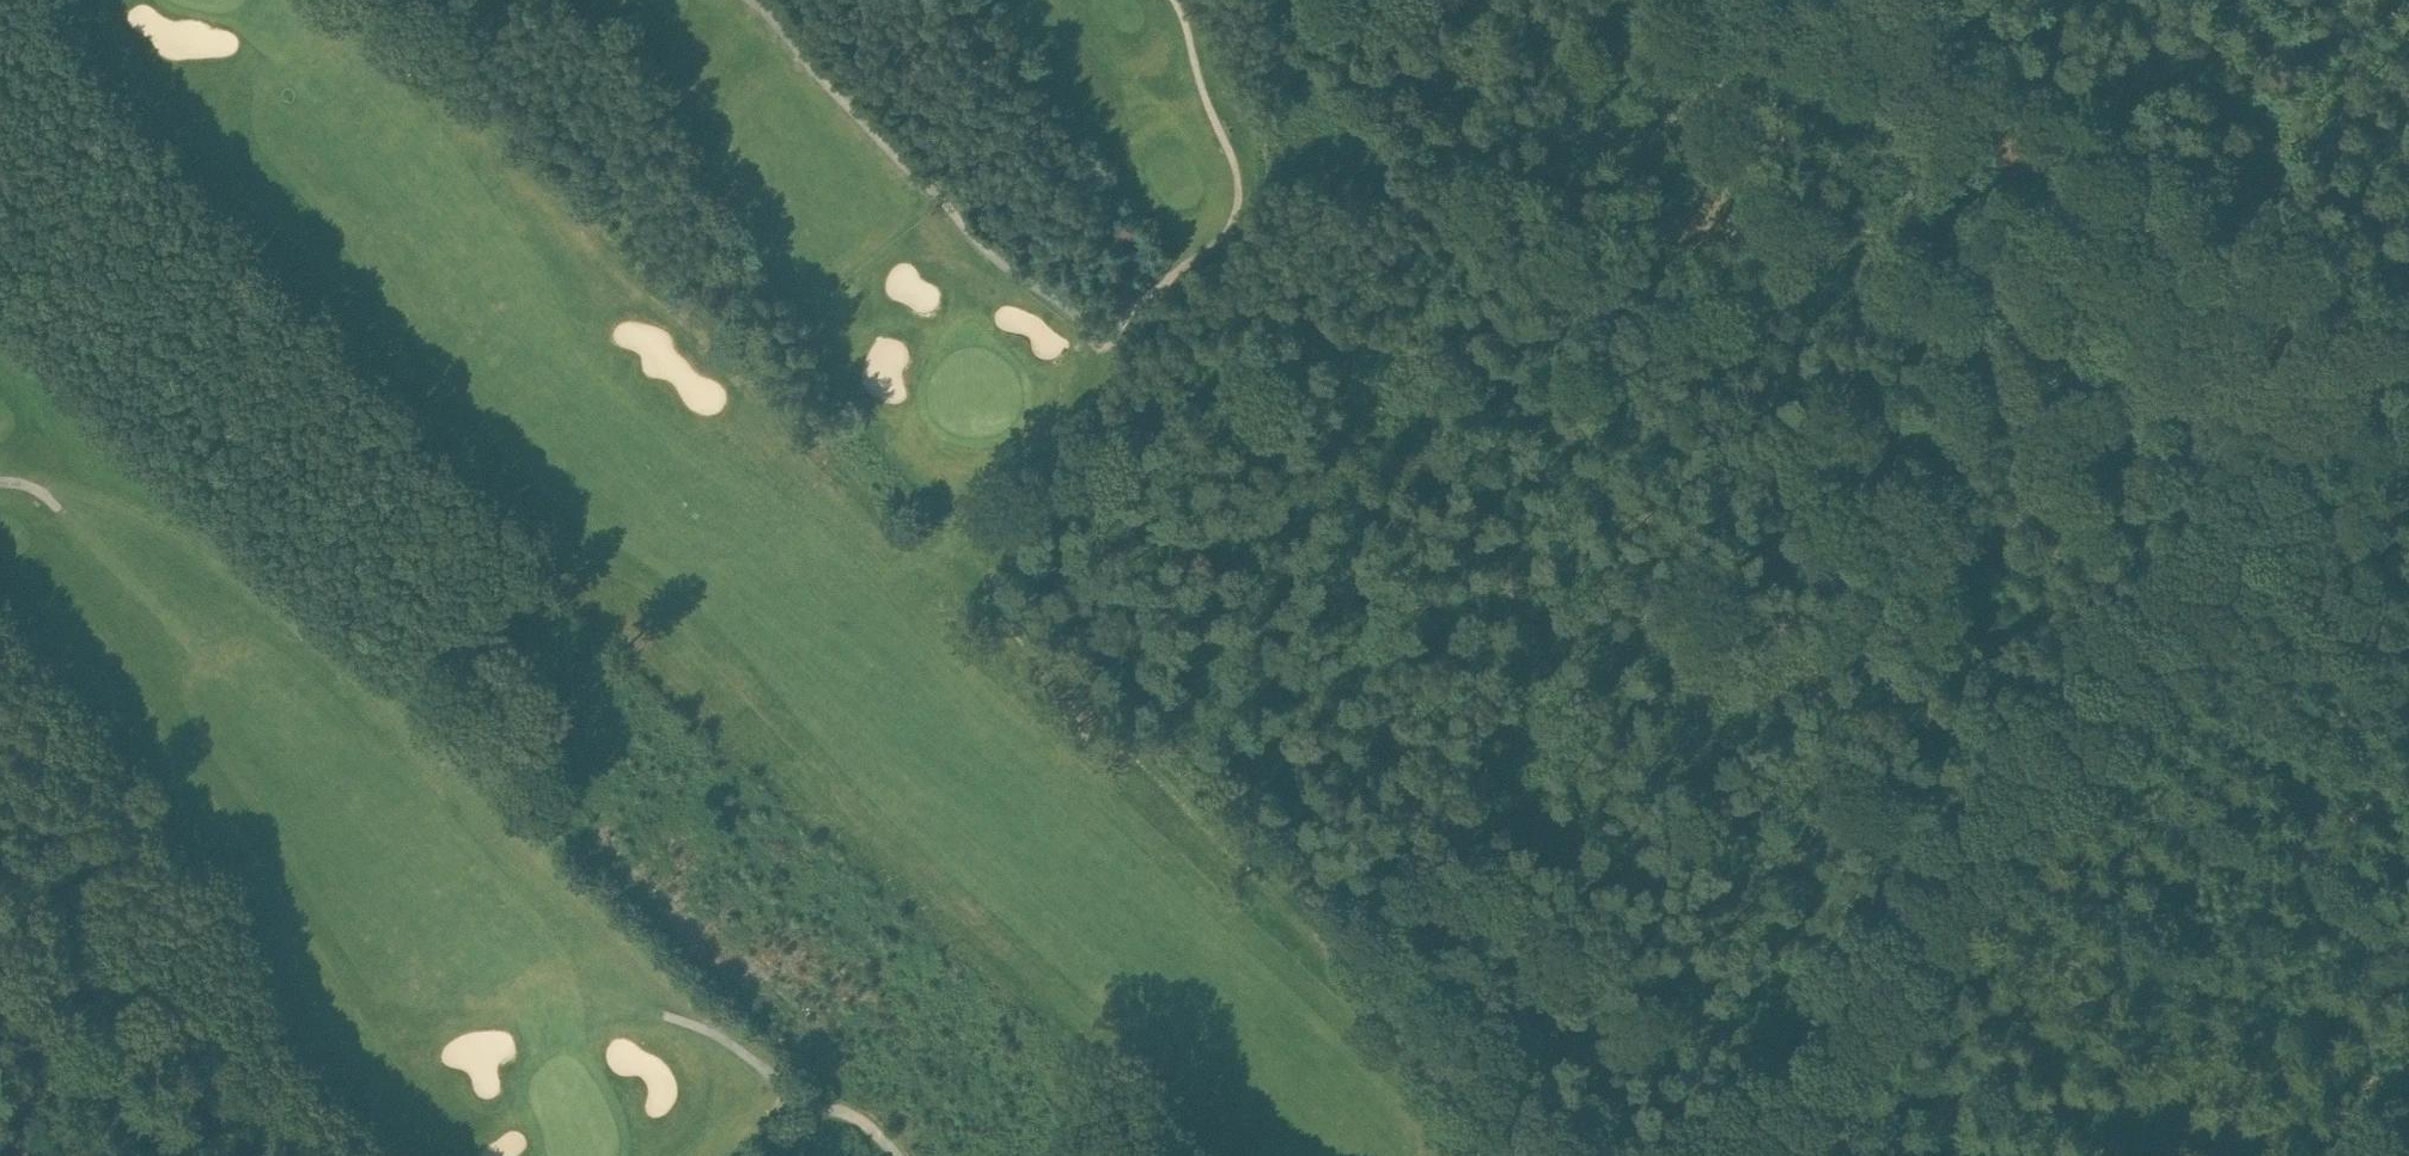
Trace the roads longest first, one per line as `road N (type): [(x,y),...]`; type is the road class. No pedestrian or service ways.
road 1 (track): [(1935,0),(1984,119),(2328,405),(2408,432)]
road 2 (track): [(172,1155),(0,1001)]

